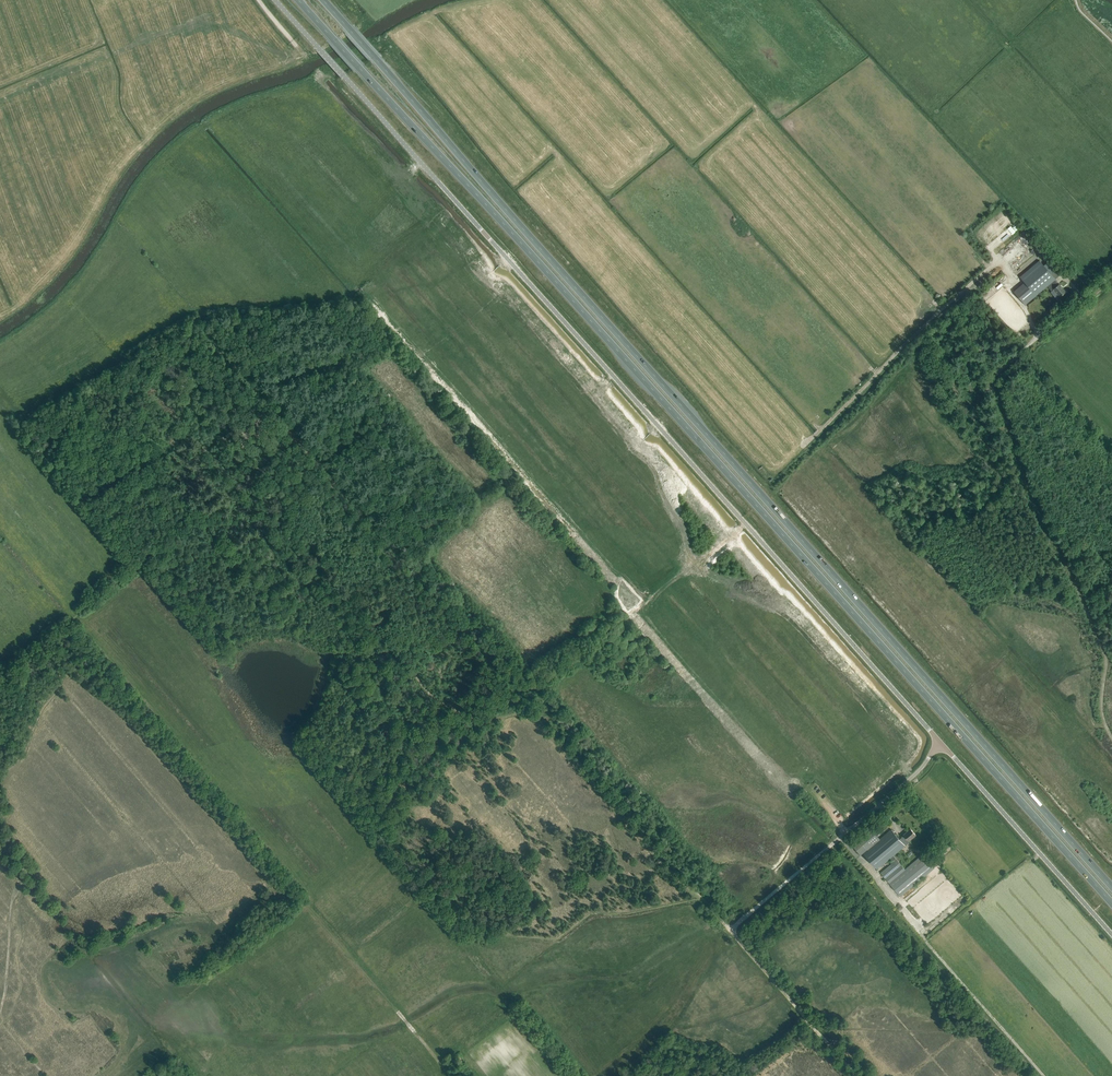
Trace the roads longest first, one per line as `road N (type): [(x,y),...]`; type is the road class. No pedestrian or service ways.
road 1 (trunk): [(298,0),(1111,904)]
road 2 (trunk): [(1111,887),(323,0)]
road 3 (unclassified): [(940,741),(275,0)]
road 4 (track): [(410,670),(437,700),(473,720),(518,712),(537,719),(731,932)]
road 5 (track): [(410,670),(314,556),(287,505),(225,438),(180,395),(117,362)]
road 6 (track): [(1024,351),(991,379),(1037,508),(1098,635),(1111,735)]
road 7 (track): [(257,865),(116,711),(64,672)]
road 8 (unclassified): [(1111,937),(940,741)]
road 9 (track): [(731,932),(856,1075)]
road 10 (unclassified): [(940,741),(924,766),(835,842)]
road 11 (track): [(731,932),(835,842)]

